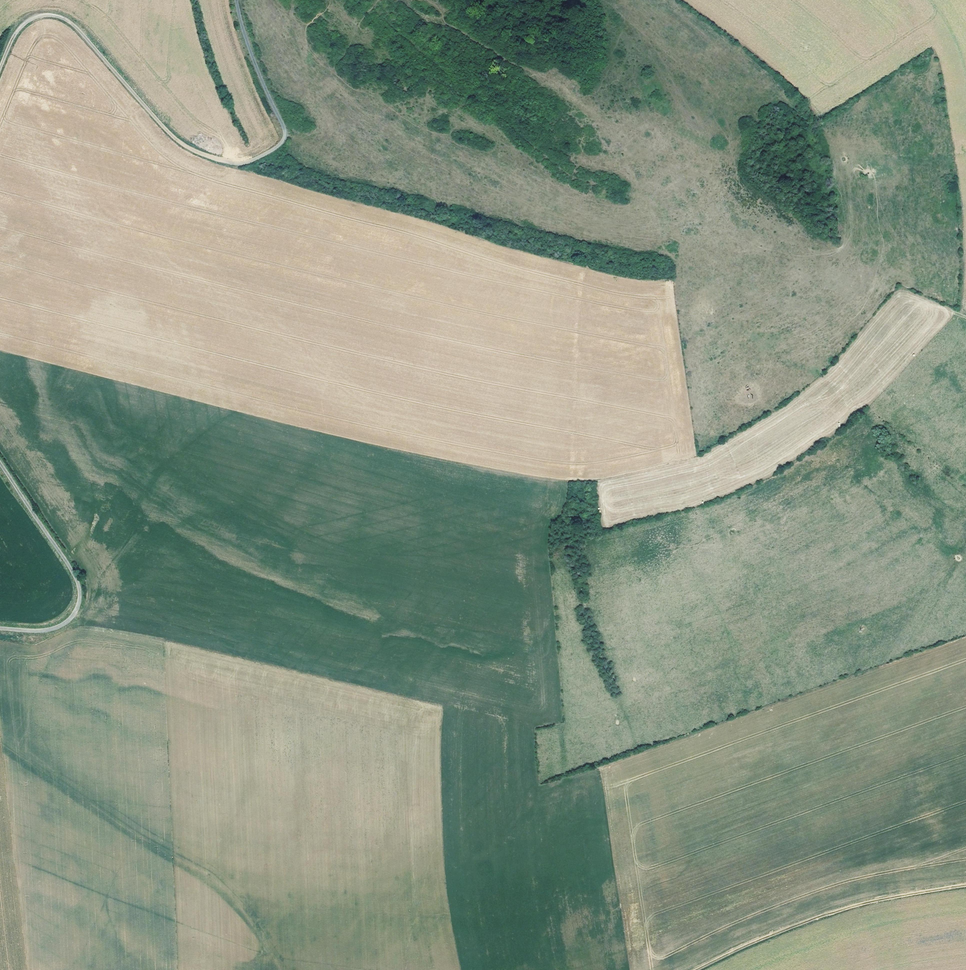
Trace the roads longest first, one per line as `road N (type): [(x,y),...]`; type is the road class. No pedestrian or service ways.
road 1 (unclassified): [(0,72),(21,28),(40,18),(64,20),(183,144),(248,163),(278,147),(285,132),(236,0)]
road 2 (track): [(696,969),(838,910),(965,885)]
road 3 (unclassified): [(0,628),(61,625),(80,594),(0,464)]

